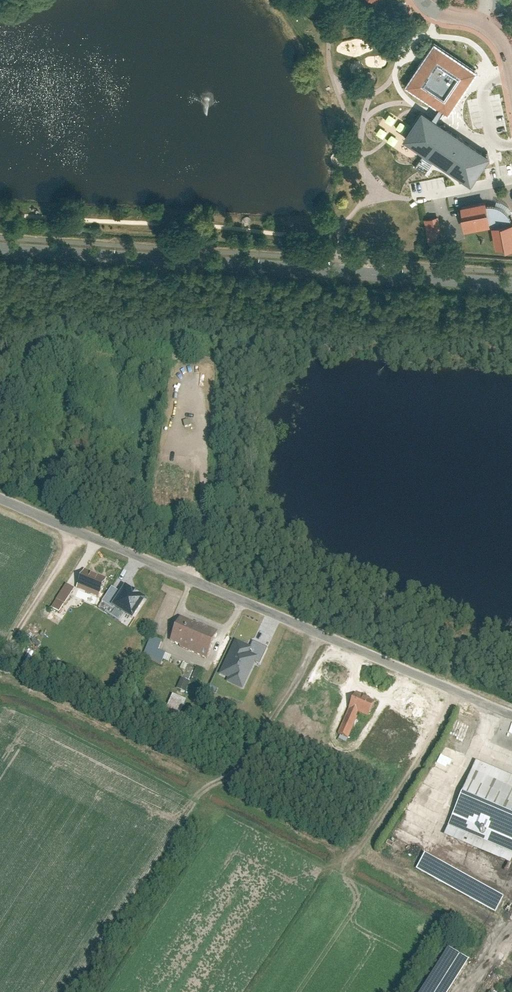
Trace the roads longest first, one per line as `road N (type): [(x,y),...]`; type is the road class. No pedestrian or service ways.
road 1 (residential): [(0,497),(511,714)]
road 2 (residential): [(0,245),(511,281)]
road 3 (track): [(78,530),(0,668)]
road 4 (residential): [(511,87),(500,39),(480,21),(422,0)]

